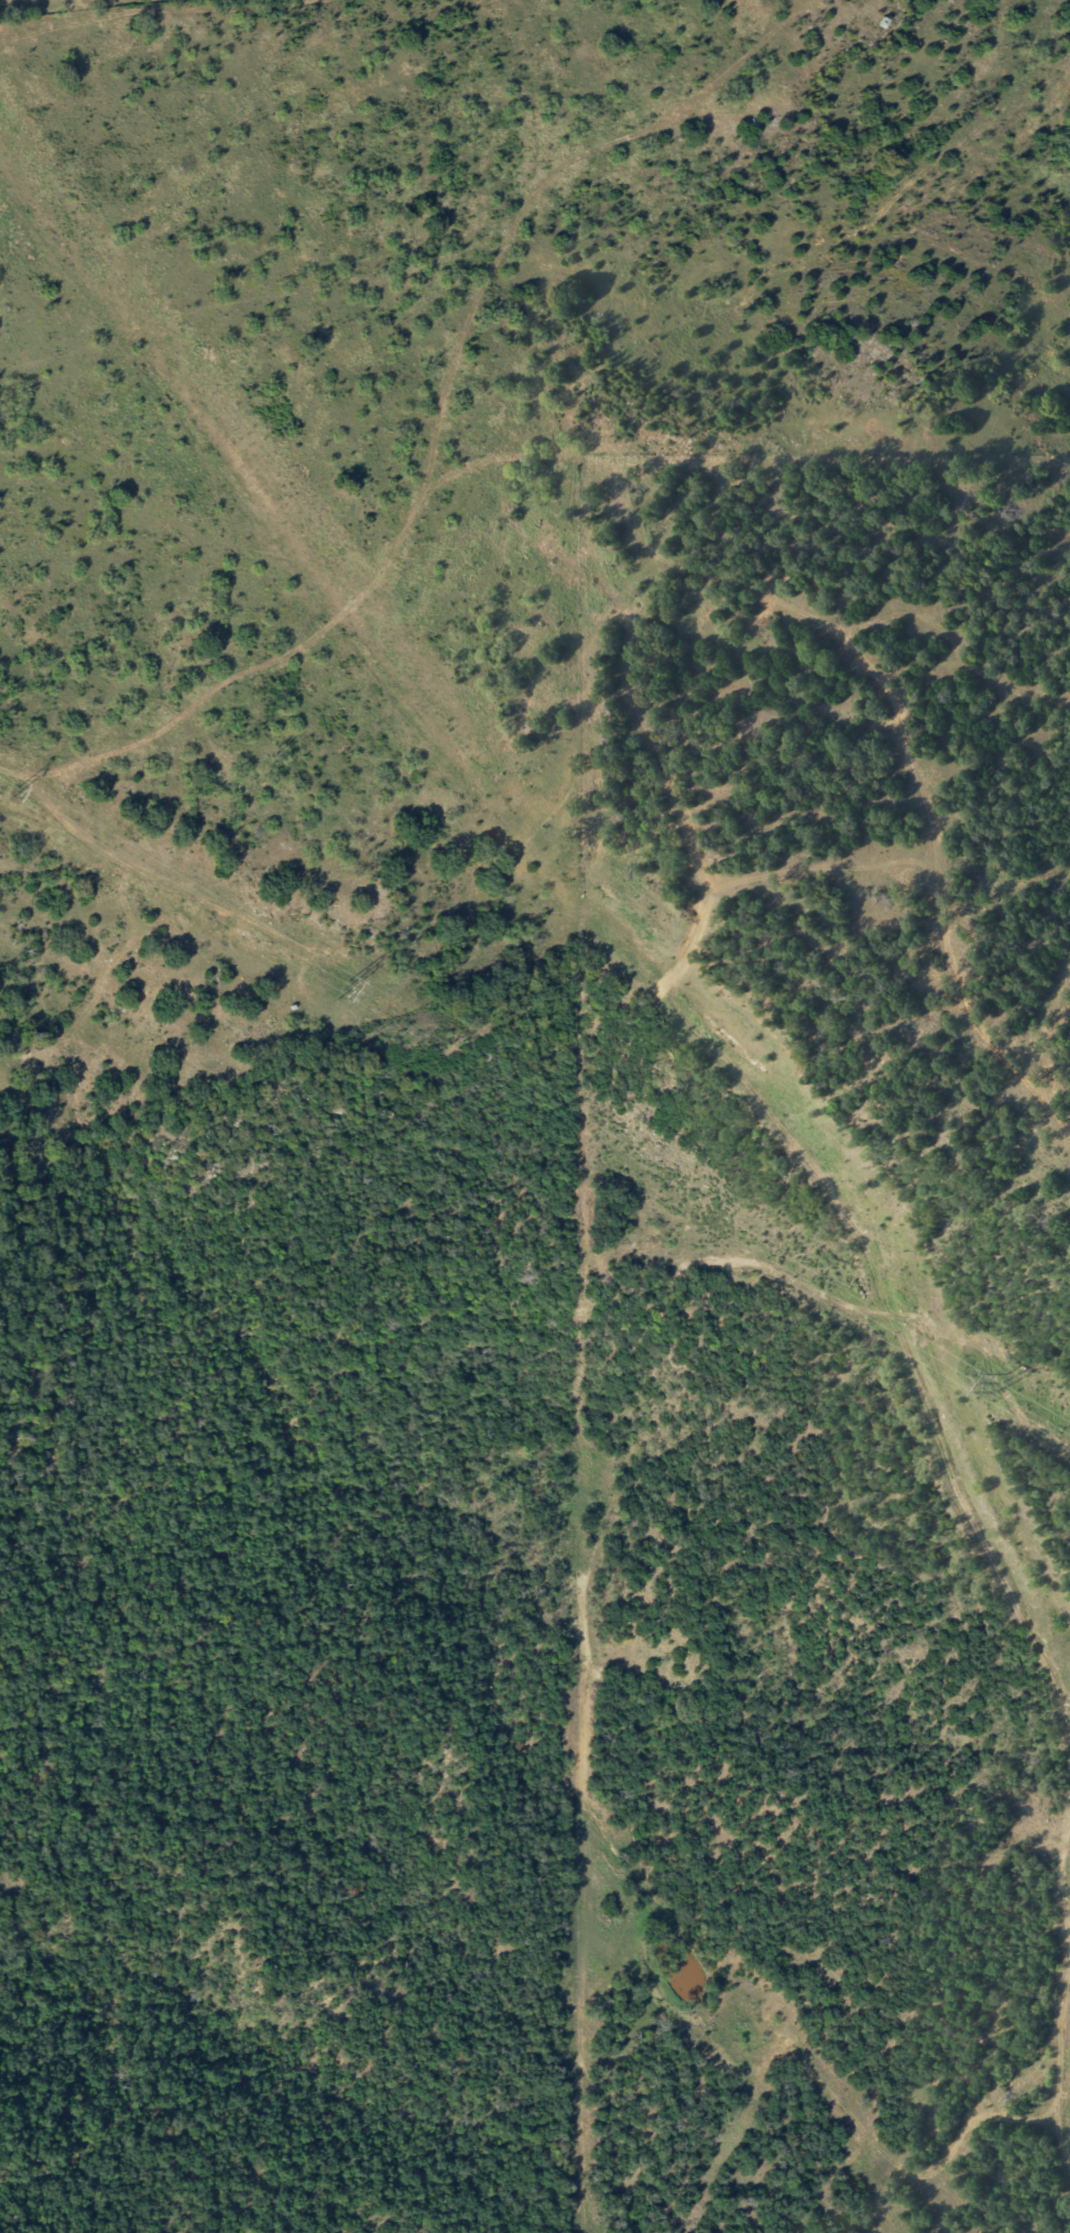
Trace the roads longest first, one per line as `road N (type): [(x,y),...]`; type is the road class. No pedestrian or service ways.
road 1 (residential): [(1069,1069),(1035,1034),(990,945),(913,699),(801,604),(729,570),(645,599),(645,716),(723,856),(718,1012),(869,1174),(940,1314),(947,1412),(1022,1506),(1069,1625)]

